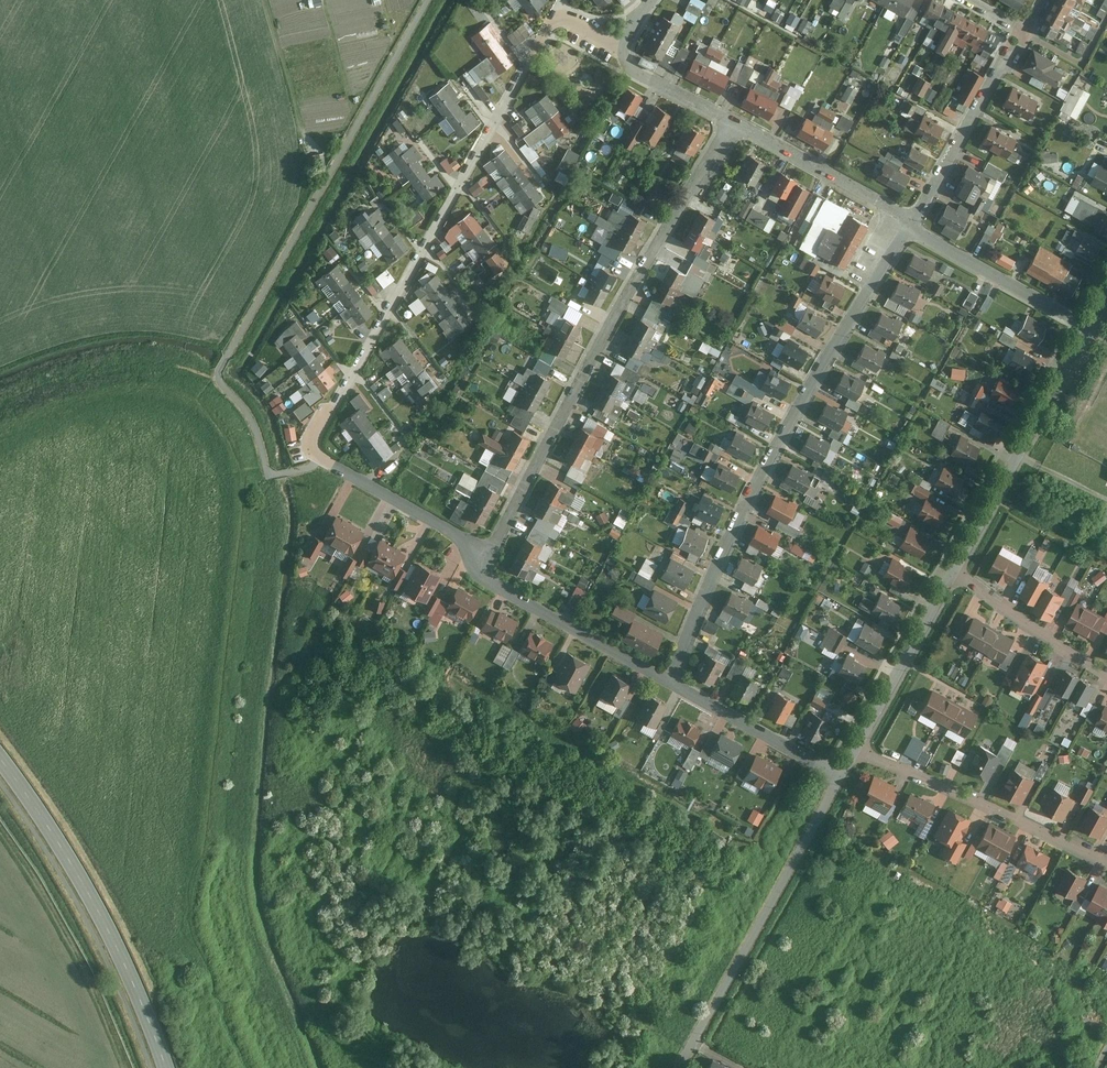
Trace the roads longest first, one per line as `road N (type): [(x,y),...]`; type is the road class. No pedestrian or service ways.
road 1 (residential): [(624,49),(555,17),(312,453),(455,535),(479,576)]
road 2 (residential): [(479,576),(602,339),(734,123)]
road 3 (residential): [(669,681),(747,501),(910,226)]
road 4 (secondary): [(166,1067),(118,949),(0,762)]
road 5 (residential): [(840,774),(680,1067)]
road 6 (residential): [(1090,327),(952,574)]
road 7 (residential): [(1106,865),(854,750)]
road 8 (residential): [(910,226),(1027,33)]
road 9 (residential): [(479,576),(669,681)]
road 10 (residential): [(910,226),(1090,327)]
road 11 (residential): [(734,123),(910,226)]
road 12 (residential): [(952,574),(854,750)]
road 13 (residential): [(669,681),(840,774)]
road 14 (residential): [(952,574),(1106,677)]
road 15 (residential): [(624,49),(633,70),(734,123)]

